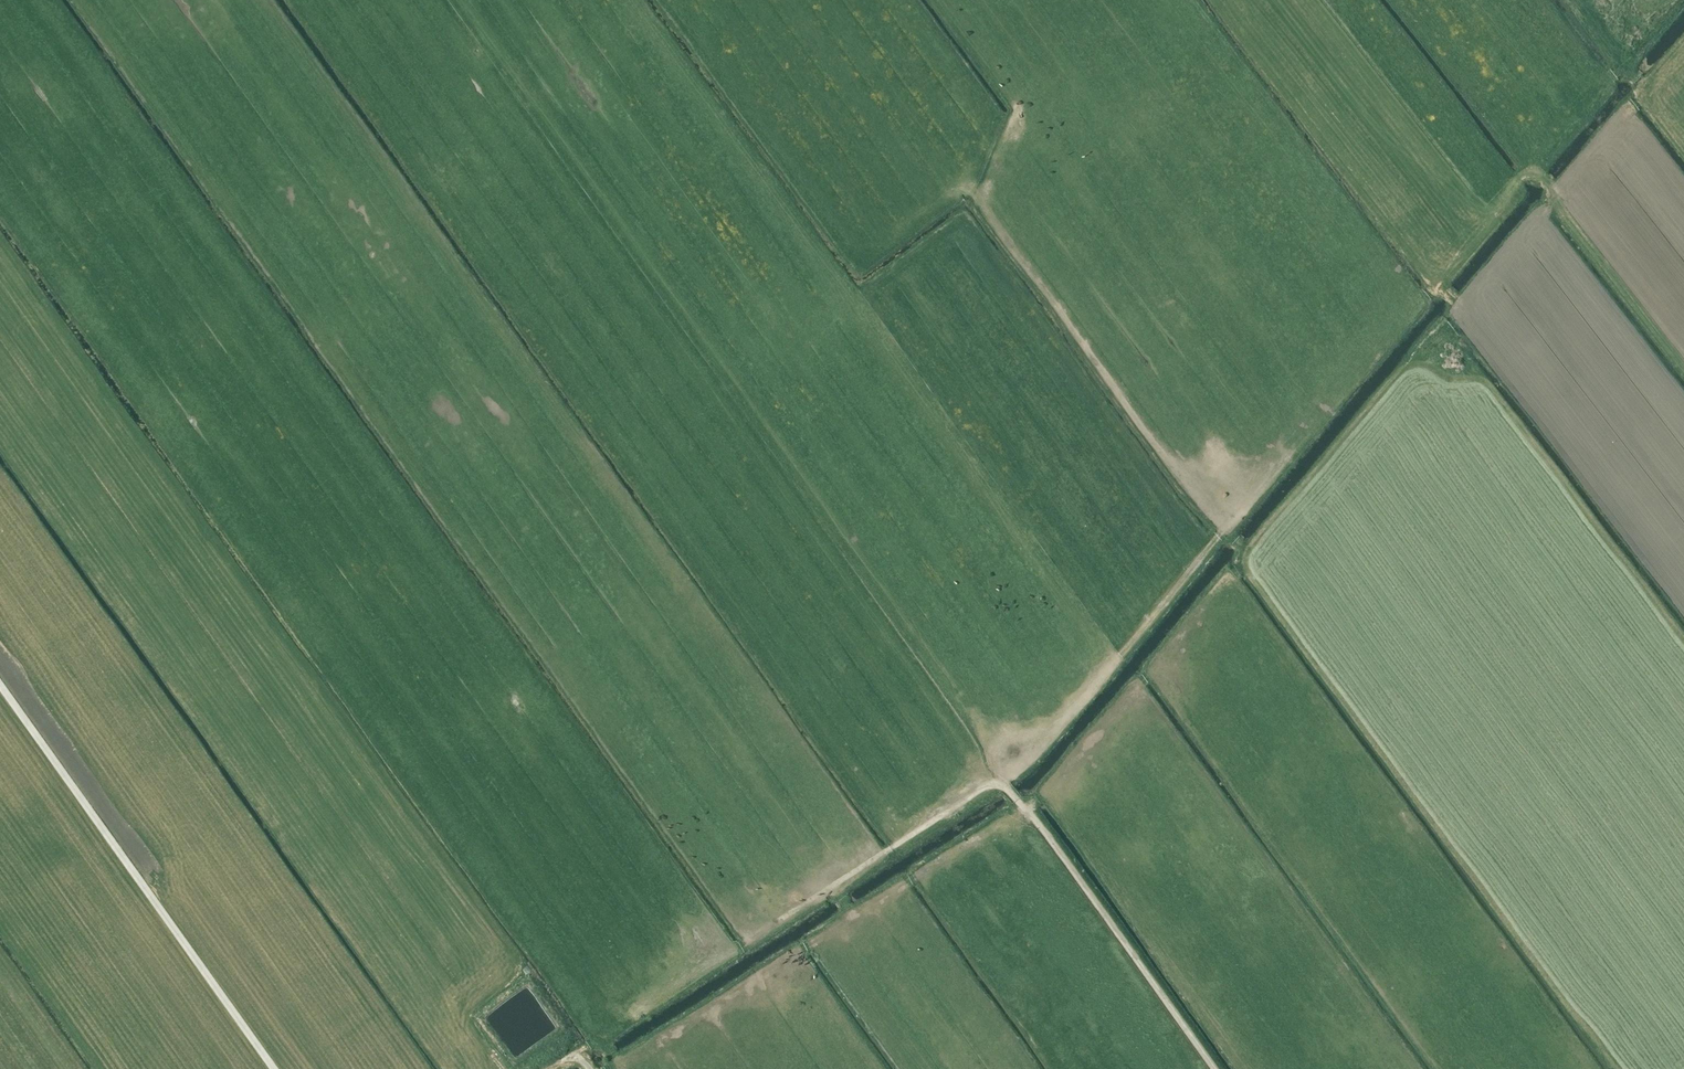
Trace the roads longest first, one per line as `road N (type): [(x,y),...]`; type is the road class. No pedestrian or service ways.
road 1 (track): [(0,687),(273,1068)]
road 2 (track): [(1213,1068),(1012,794)]

